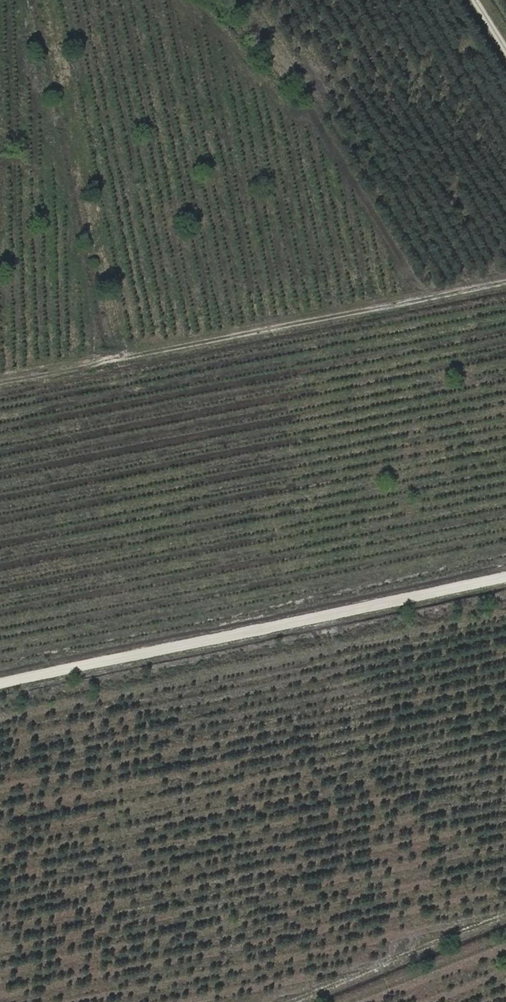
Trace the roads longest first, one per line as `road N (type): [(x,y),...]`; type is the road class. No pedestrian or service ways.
road 1 (track): [(505,576),(0,684)]

